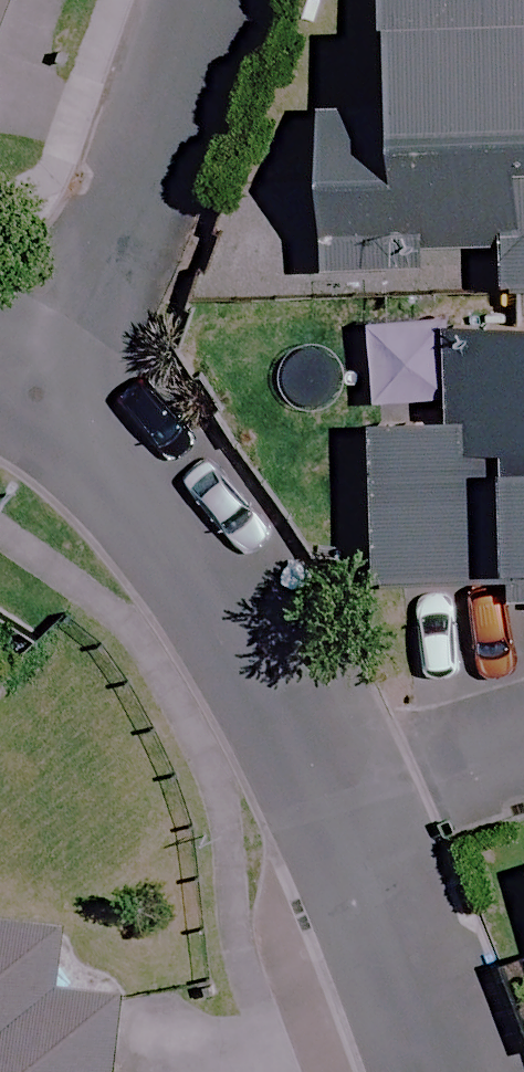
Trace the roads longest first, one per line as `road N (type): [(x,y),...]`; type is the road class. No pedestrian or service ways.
road 1 (residential): [(56,391),(221,595),(321,793)]
road 2 (residential): [(209,0),(56,391)]
road 3 (residential): [(321,793),(418,1071)]
road 4 (residential): [(321,793),(523,748)]

